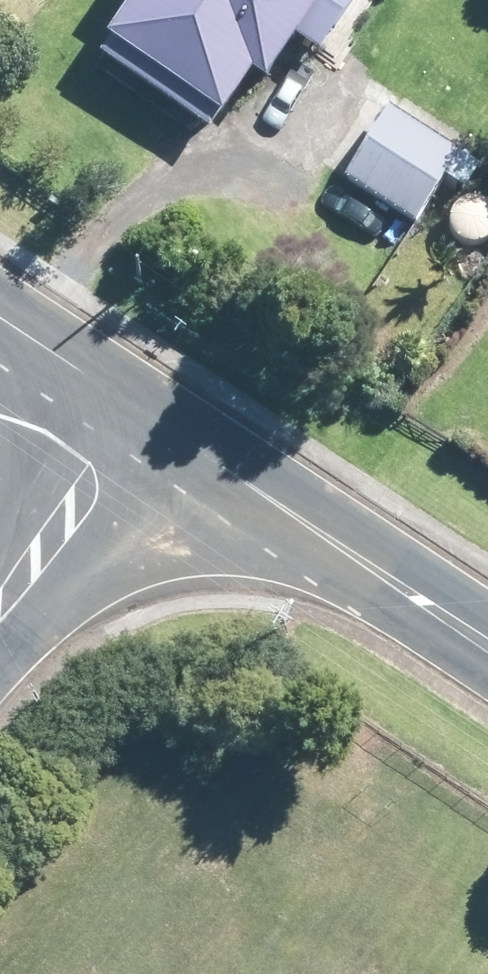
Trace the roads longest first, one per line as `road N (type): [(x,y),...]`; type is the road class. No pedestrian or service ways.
road 1 (unclassified): [(144,415),(487,638)]
road 2 (unclassified): [(144,415),(0,606)]
road 3 (unclassified): [(0,320),(144,415)]

